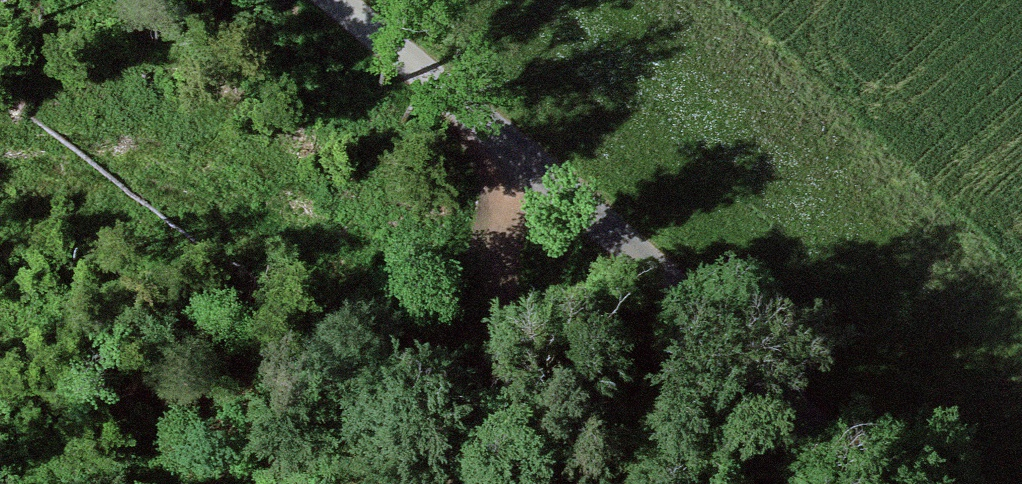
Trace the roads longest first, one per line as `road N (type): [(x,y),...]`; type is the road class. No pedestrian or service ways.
road 1 (unclassified): [(836,483),(526,162),(432,52),(368,0)]
road 2 (track): [(526,162),(506,350),(472,483)]

